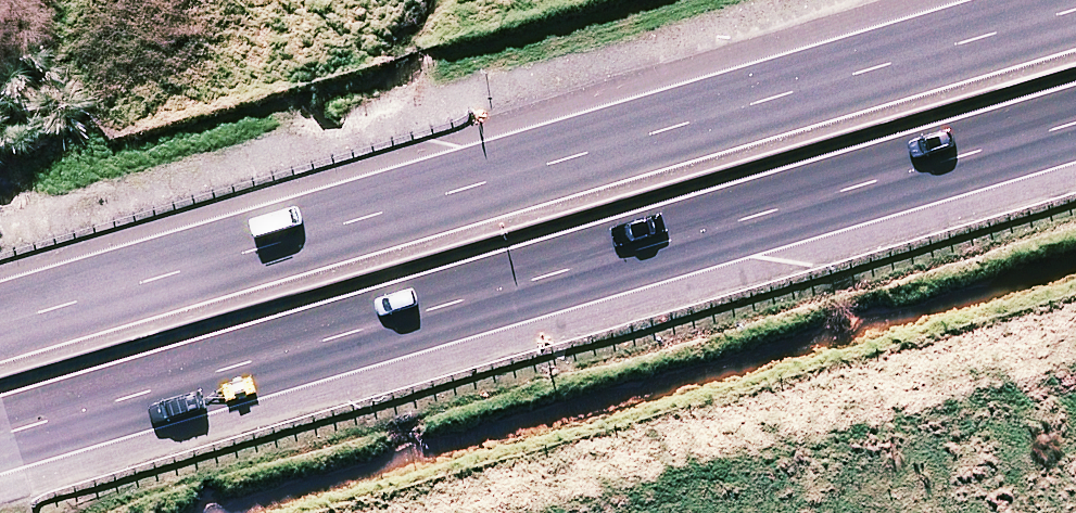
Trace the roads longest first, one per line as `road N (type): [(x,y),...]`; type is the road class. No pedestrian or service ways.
road 1 (trunk): [(0,324),(1075,10)]
road 2 (trunk): [(1075,127),(0,438)]

